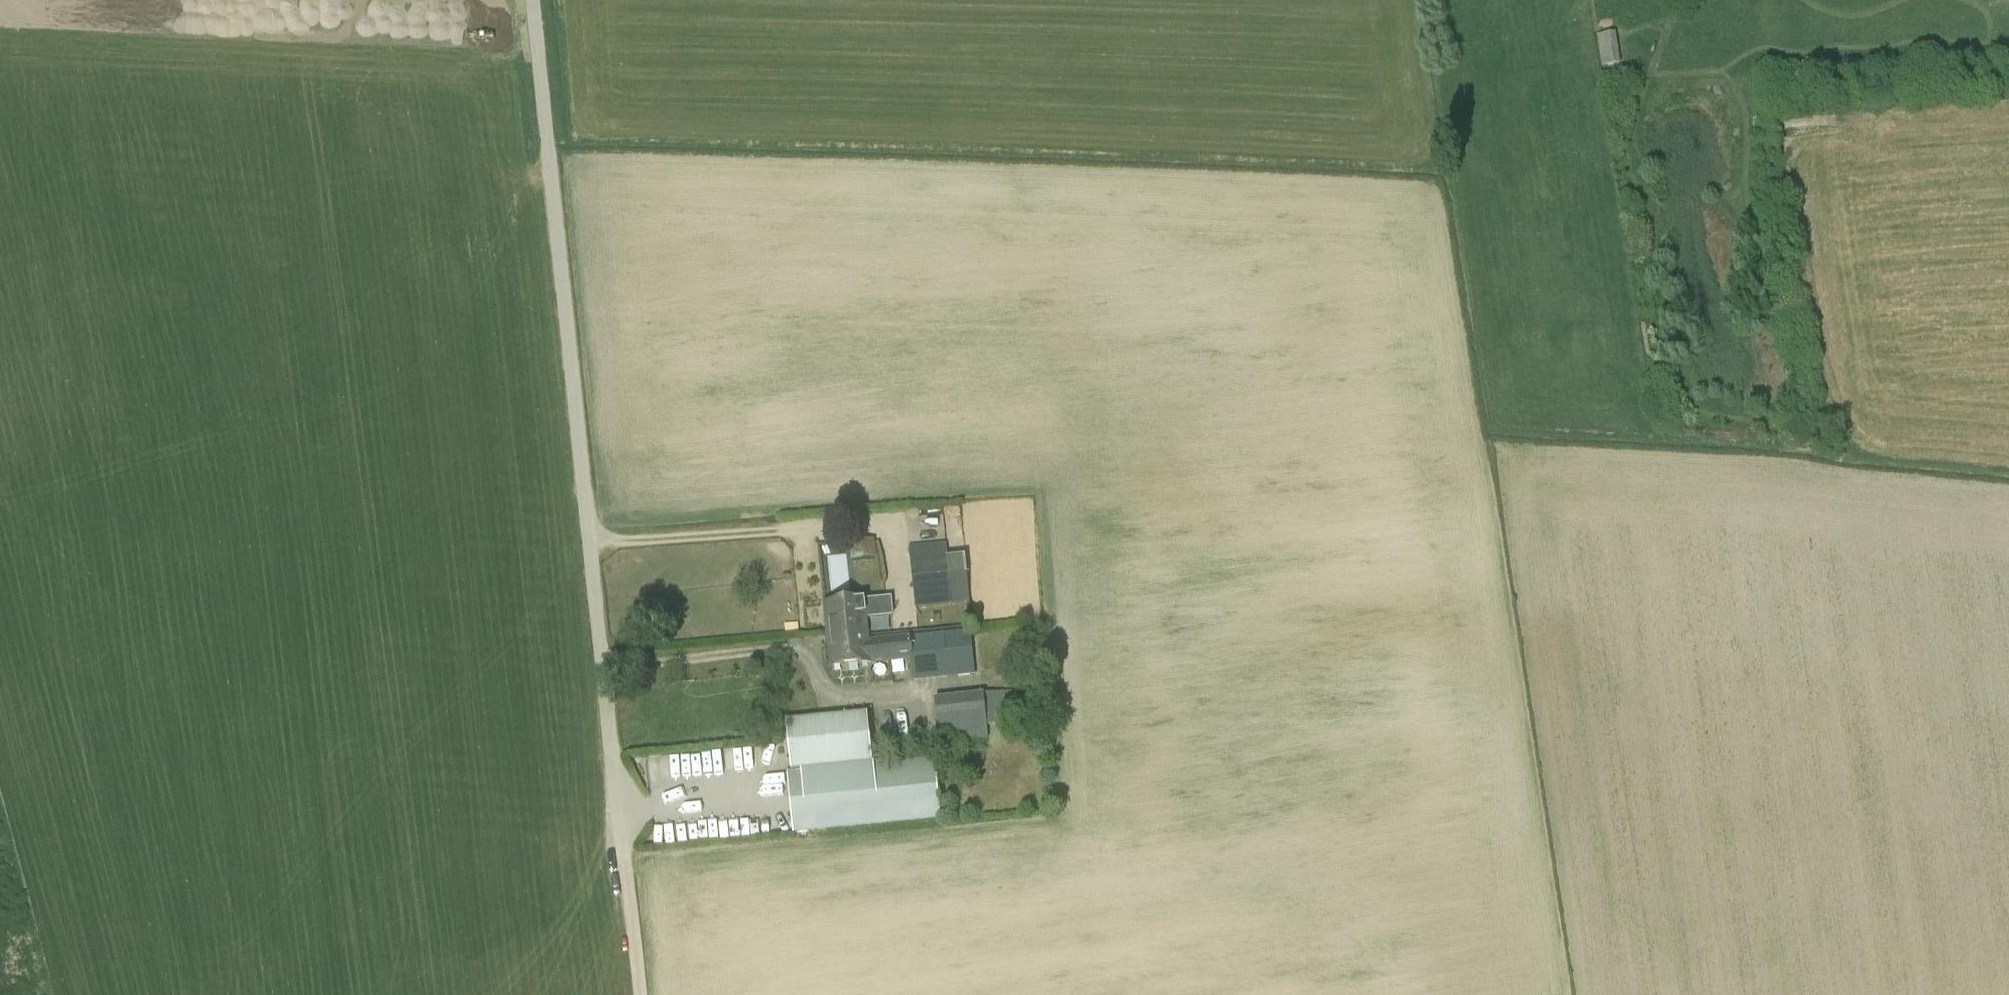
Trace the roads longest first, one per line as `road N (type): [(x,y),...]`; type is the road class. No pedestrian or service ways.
road 1 (track): [(640,994),(533,0)]

